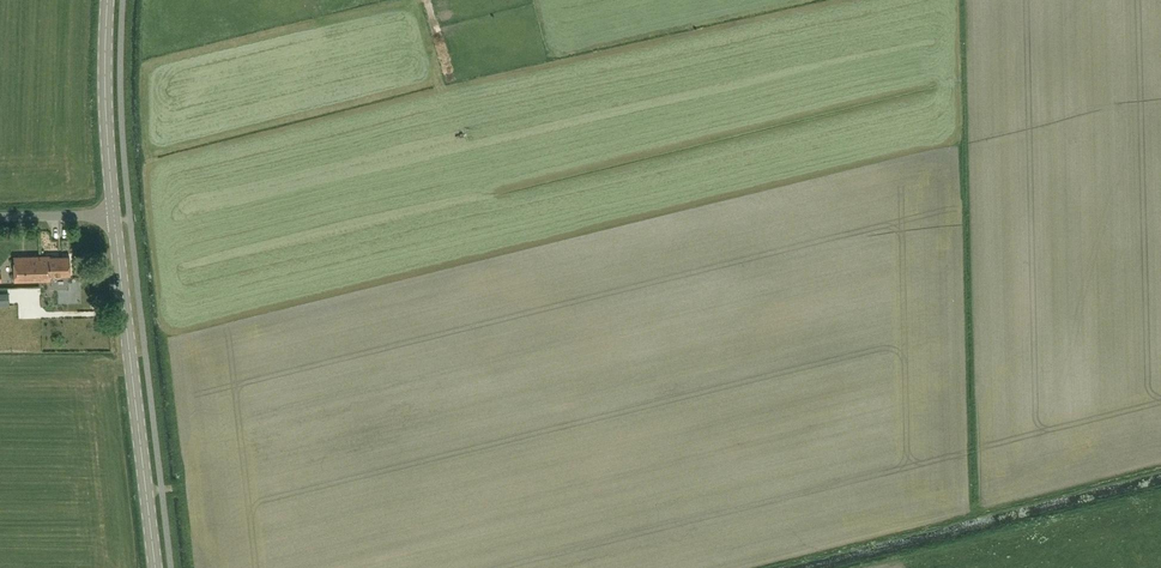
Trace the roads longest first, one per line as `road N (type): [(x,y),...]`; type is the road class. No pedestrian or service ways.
road 1 (tertiary): [(157,567),(115,218)]
road 2 (tertiary): [(115,218),(109,0)]

